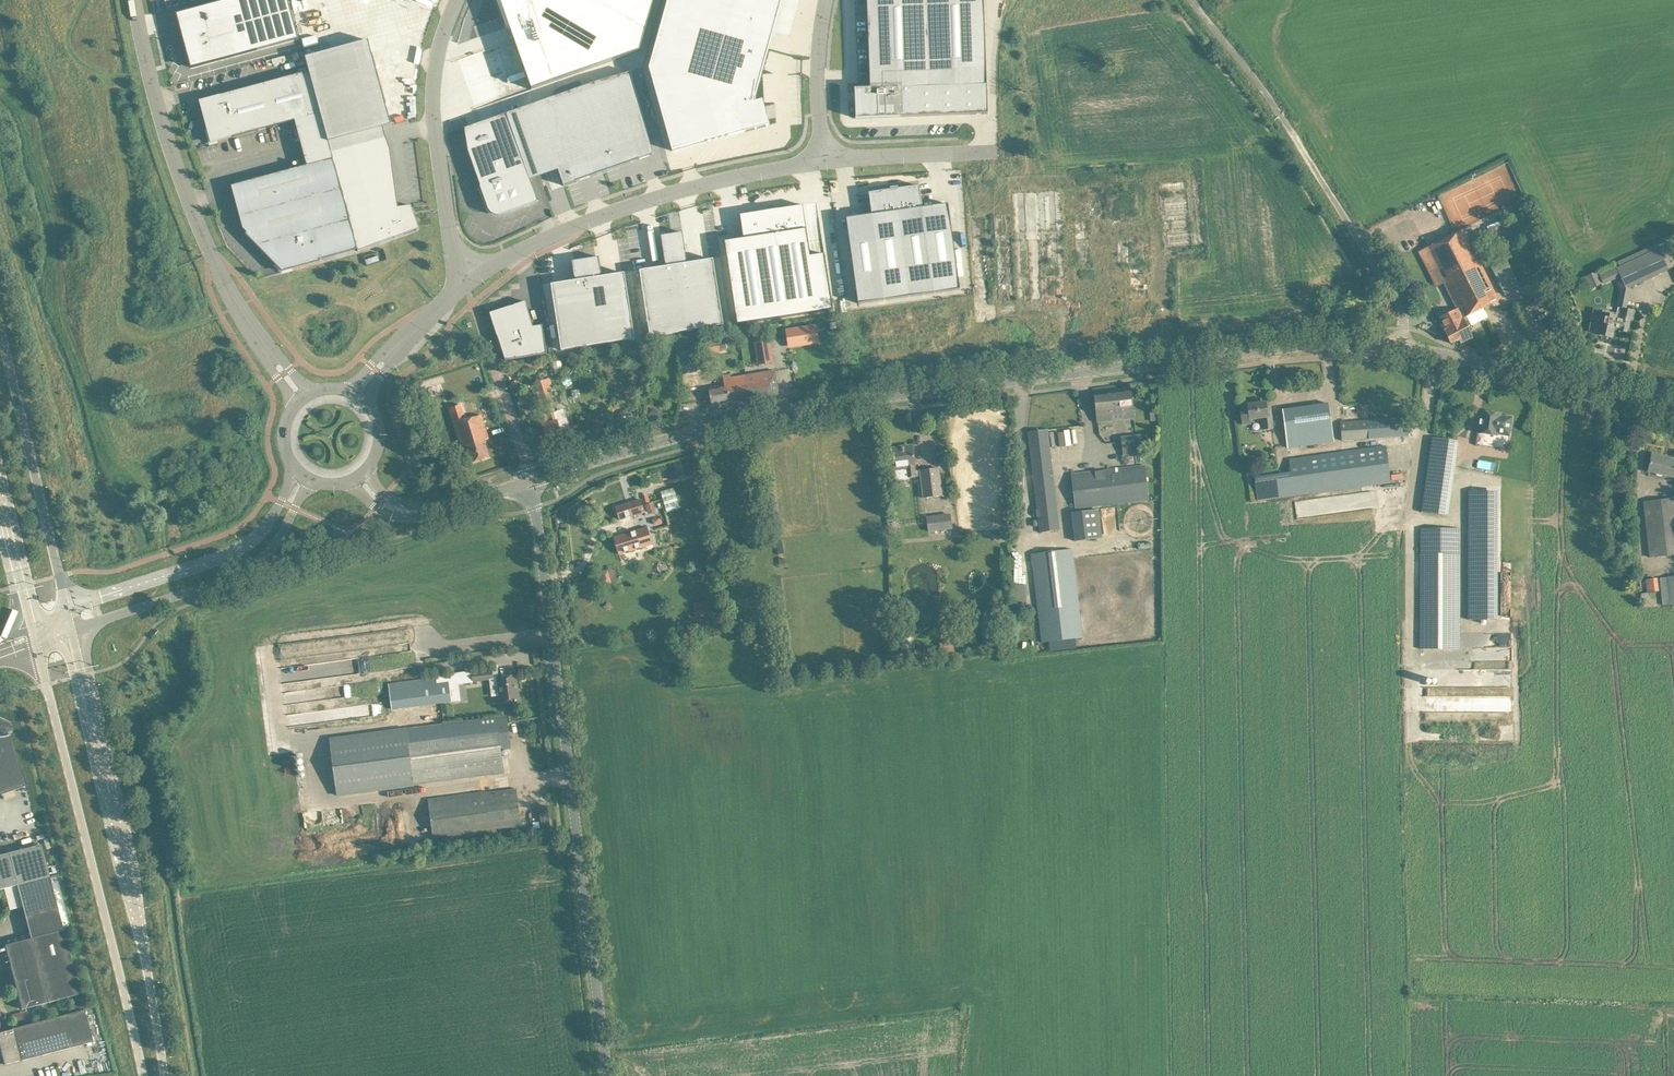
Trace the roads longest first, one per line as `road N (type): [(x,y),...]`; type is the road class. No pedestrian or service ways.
road 1 (tertiary): [(528,482),(721,425),(835,403),(1271,349),(1402,348)]
road 2 (tertiary): [(608,1075),(528,482)]
road 3 (primary): [(165,1075),(72,632)]
road 4 (primary): [(36,645),(143,1075)]
road 5 (residential): [(135,0),(168,139),(211,253),(302,399)]
road 6 (unclassified): [(1402,348),(1398,300),(1260,85),(1192,0)]
road 7 (residential): [(477,278),(555,234),(643,202),(825,163)]
road 8 (primary): [(67,612),(0,324)]
road 9 (tertiary): [(72,632),(247,569),(283,533),(310,481)]
road 10 (residential): [(477,278),(448,224),(435,124),(441,45),(458,0)]
road 11 (tertiary): [(295,469),(274,515),(241,548),(67,612)]
road 12 (tertiary): [(1402,348),(1673,405)]
road 13 (tertiary): [(359,479),(382,502),(409,511),(528,482)]
road 14 (residential): [(825,163),(997,152)]
road 15 (residential): [(357,395),(477,278)]
road 16 (residential): [(826,0),(818,79),(825,163)]
road 17 (primary): [(0,502),(32,628)]

